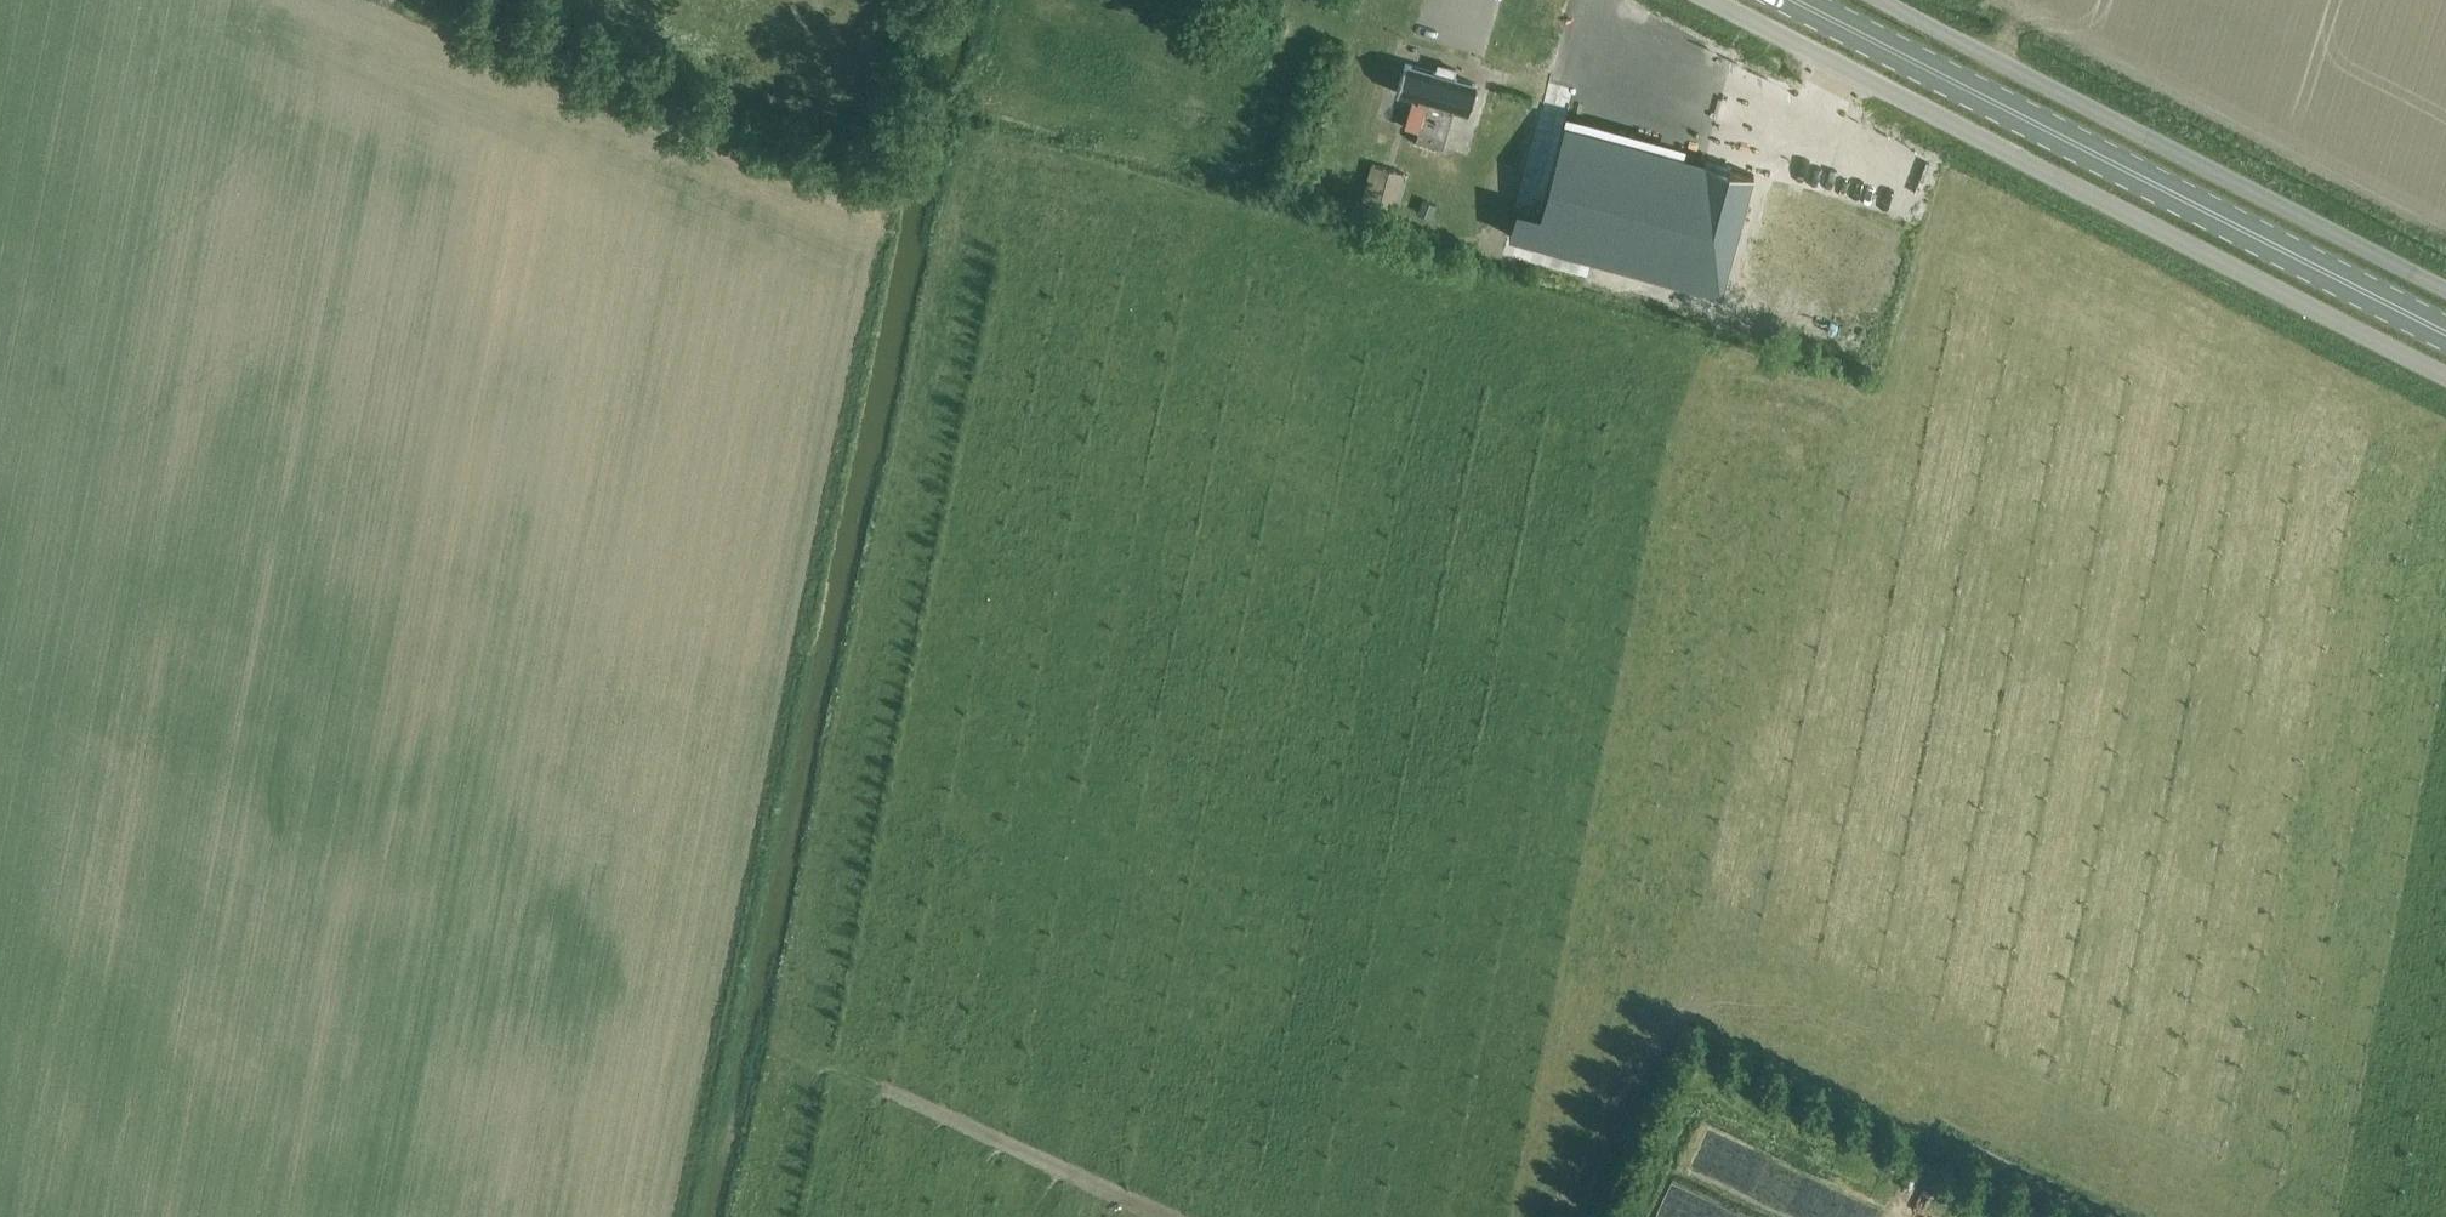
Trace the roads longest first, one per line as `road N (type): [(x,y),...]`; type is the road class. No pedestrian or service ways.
road 1 (unclassified): [(2445,379),(1709,0)]
road 2 (primary): [(2445,335),(1791,0)]
road 3 (unclassified): [(1881,0),(2445,288)]

